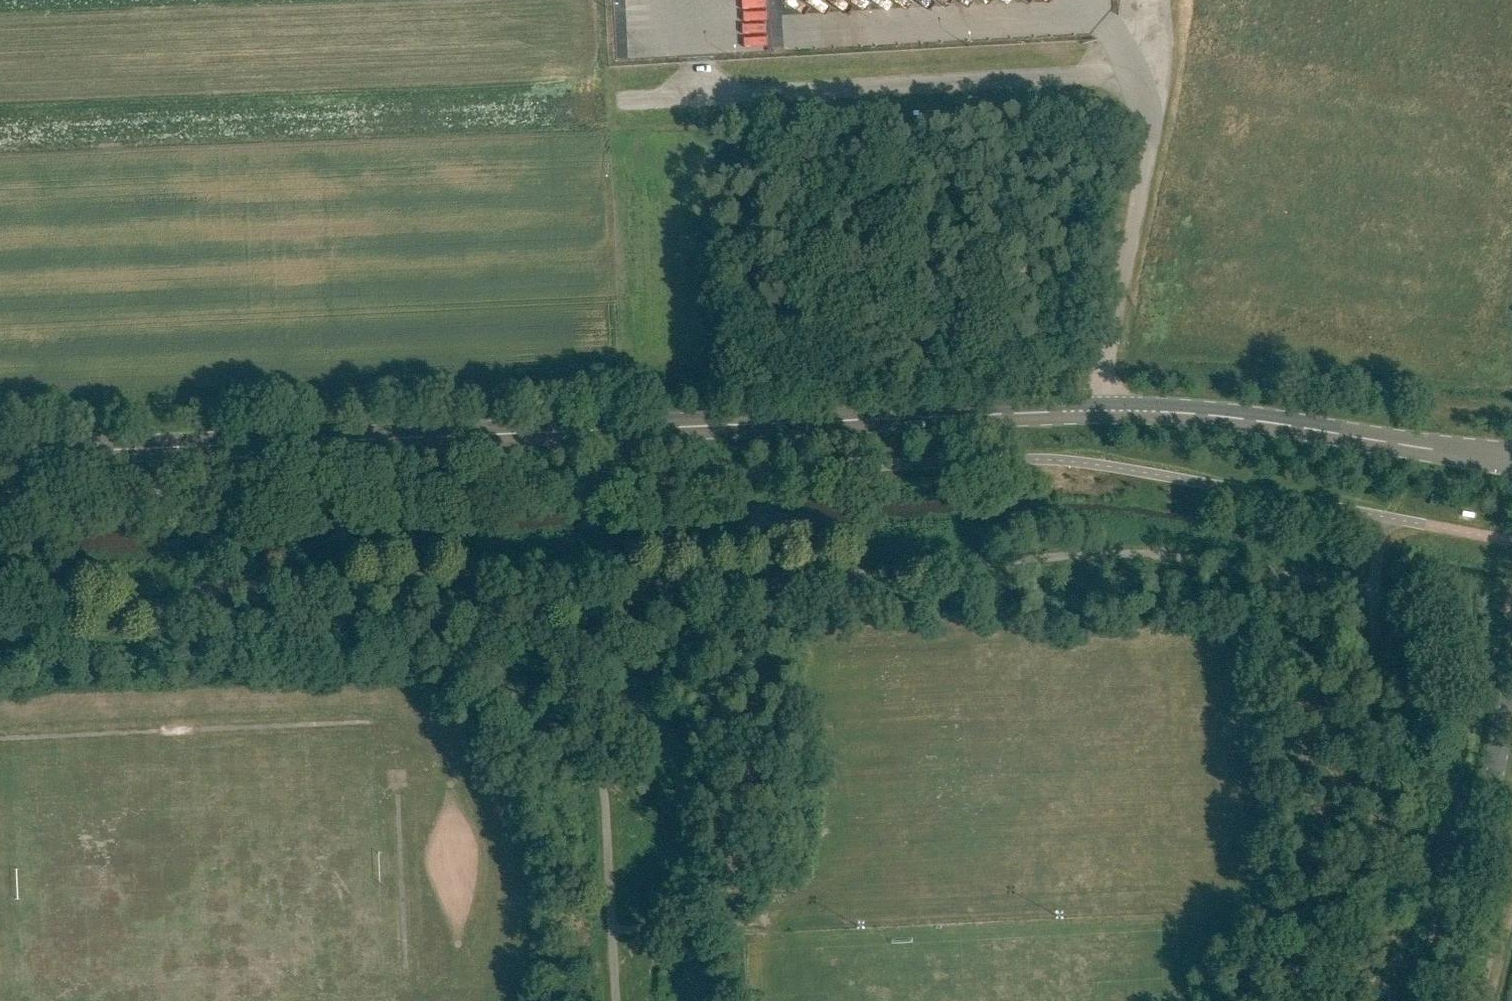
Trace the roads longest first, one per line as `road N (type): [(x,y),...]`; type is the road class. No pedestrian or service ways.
road 1 (secondary): [(0,452),(1098,411),(1239,417),(1511,457)]
road 2 (tertiary): [(1441,1000),(1511,686)]

